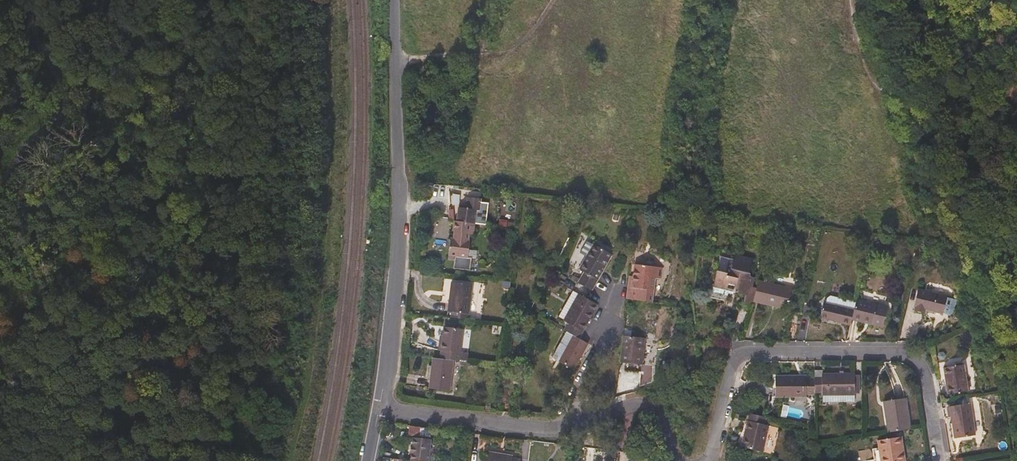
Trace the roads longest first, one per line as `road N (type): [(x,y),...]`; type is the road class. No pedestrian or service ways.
road 1 (residential): [(392,0),(402,209),(381,410)]
road 2 (residential): [(938,460),(927,381),(916,364),(892,353),(756,351),(735,359),(716,460)]
road 3 (track): [(1016,296),(972,229),(862,0)]
road 4 (track): [(554,0),(514,50),(494,58),(394,60)]
road 5 (residential): [(561,428),(381,410)]
road 6 (residential): [(561,428),(607,364),(610,290)]
road 7 (residential): [(679,460),(655,410),(561,428)]

